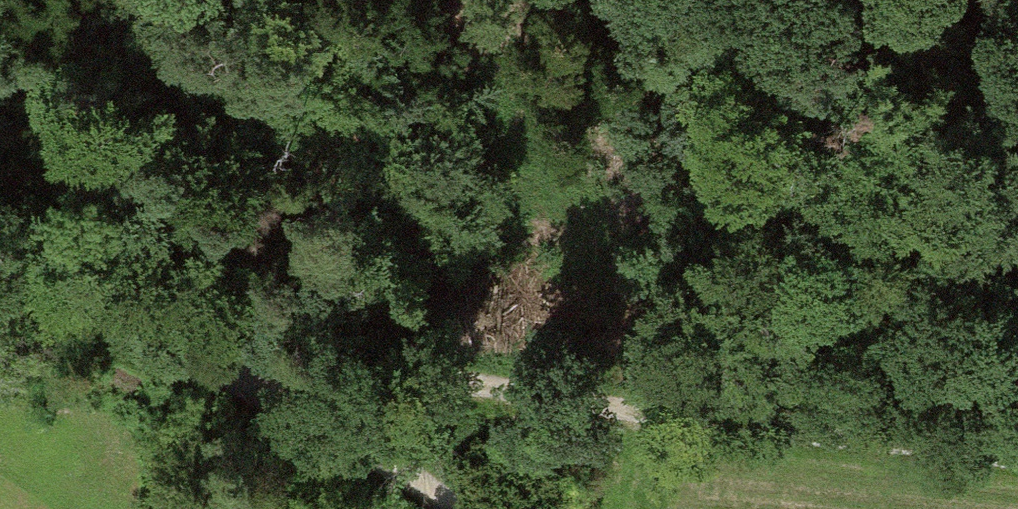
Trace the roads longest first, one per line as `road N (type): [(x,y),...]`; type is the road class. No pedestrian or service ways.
road 1 (track): [(271,401),(407,384),(655,410),(778,225),(859,79),(940,51),(1017,44)]
road 2 (track): [(655,410),(1017,462)]
road 3 (track): [(271,401),(0,262)]
road 4 (track): [(443,508),(271,401)]

